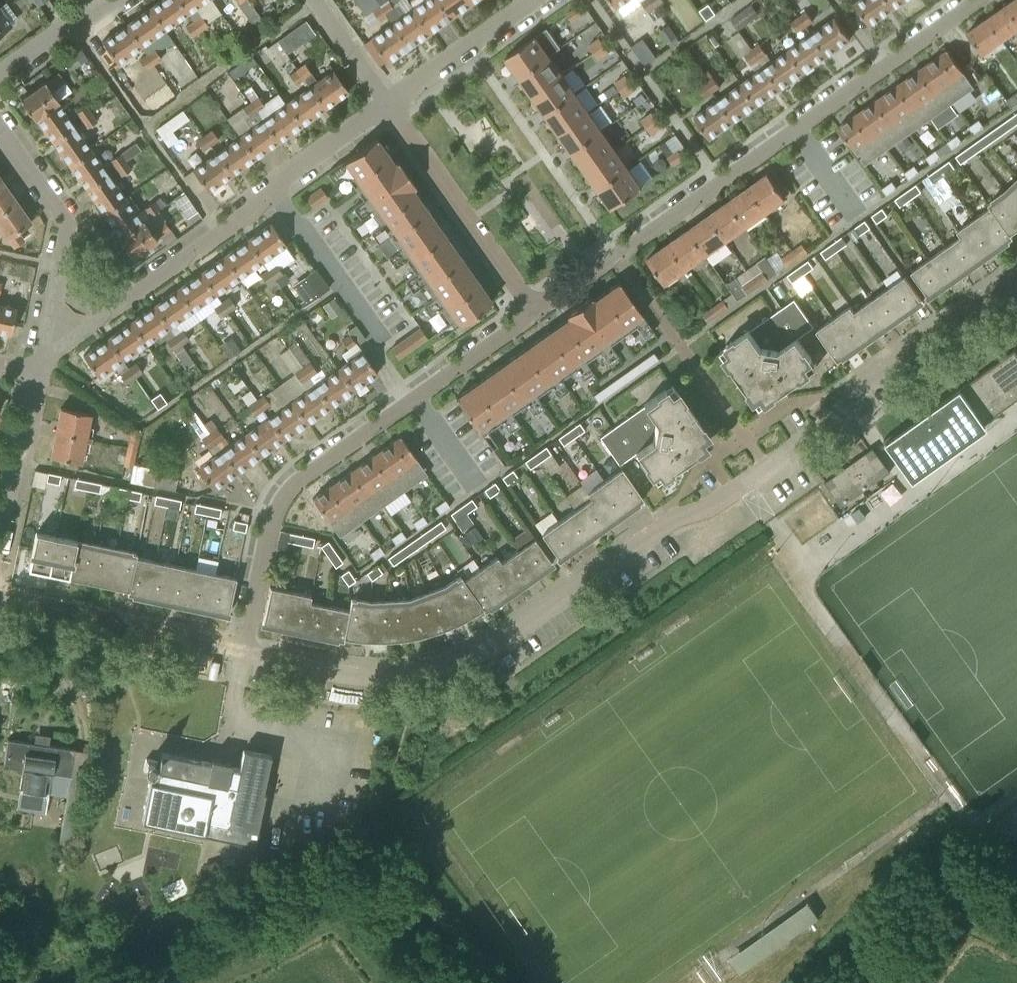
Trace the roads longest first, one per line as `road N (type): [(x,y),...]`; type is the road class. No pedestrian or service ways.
road 1 (residential): [(244,653),(363,676),(462,662),(671,519),(709,507),(766,468),(824,428),(854,391),(1016,275)]
road 2 (residential): [(978,0),(537,313)]
road 3 (residential): [(537,313),(293,484),(272,519),(244,653)]
road 4 (residential): [(41,361),(386,105)]
road 5 (residential): [(537,313),(386,105)]
road 6 (residential): [(41,361),(69,227),(0,131)]
road 7 (residential): [(0,616),(119,628),(244,653)]
road 8 (residential): [(386,105),(532,0)]
road 9 (residential): [(0,532),(38,372)]
road 10 (residential): [(0,75),(122,0)]
road 11 (residential): [(386,105),(315,0)]

